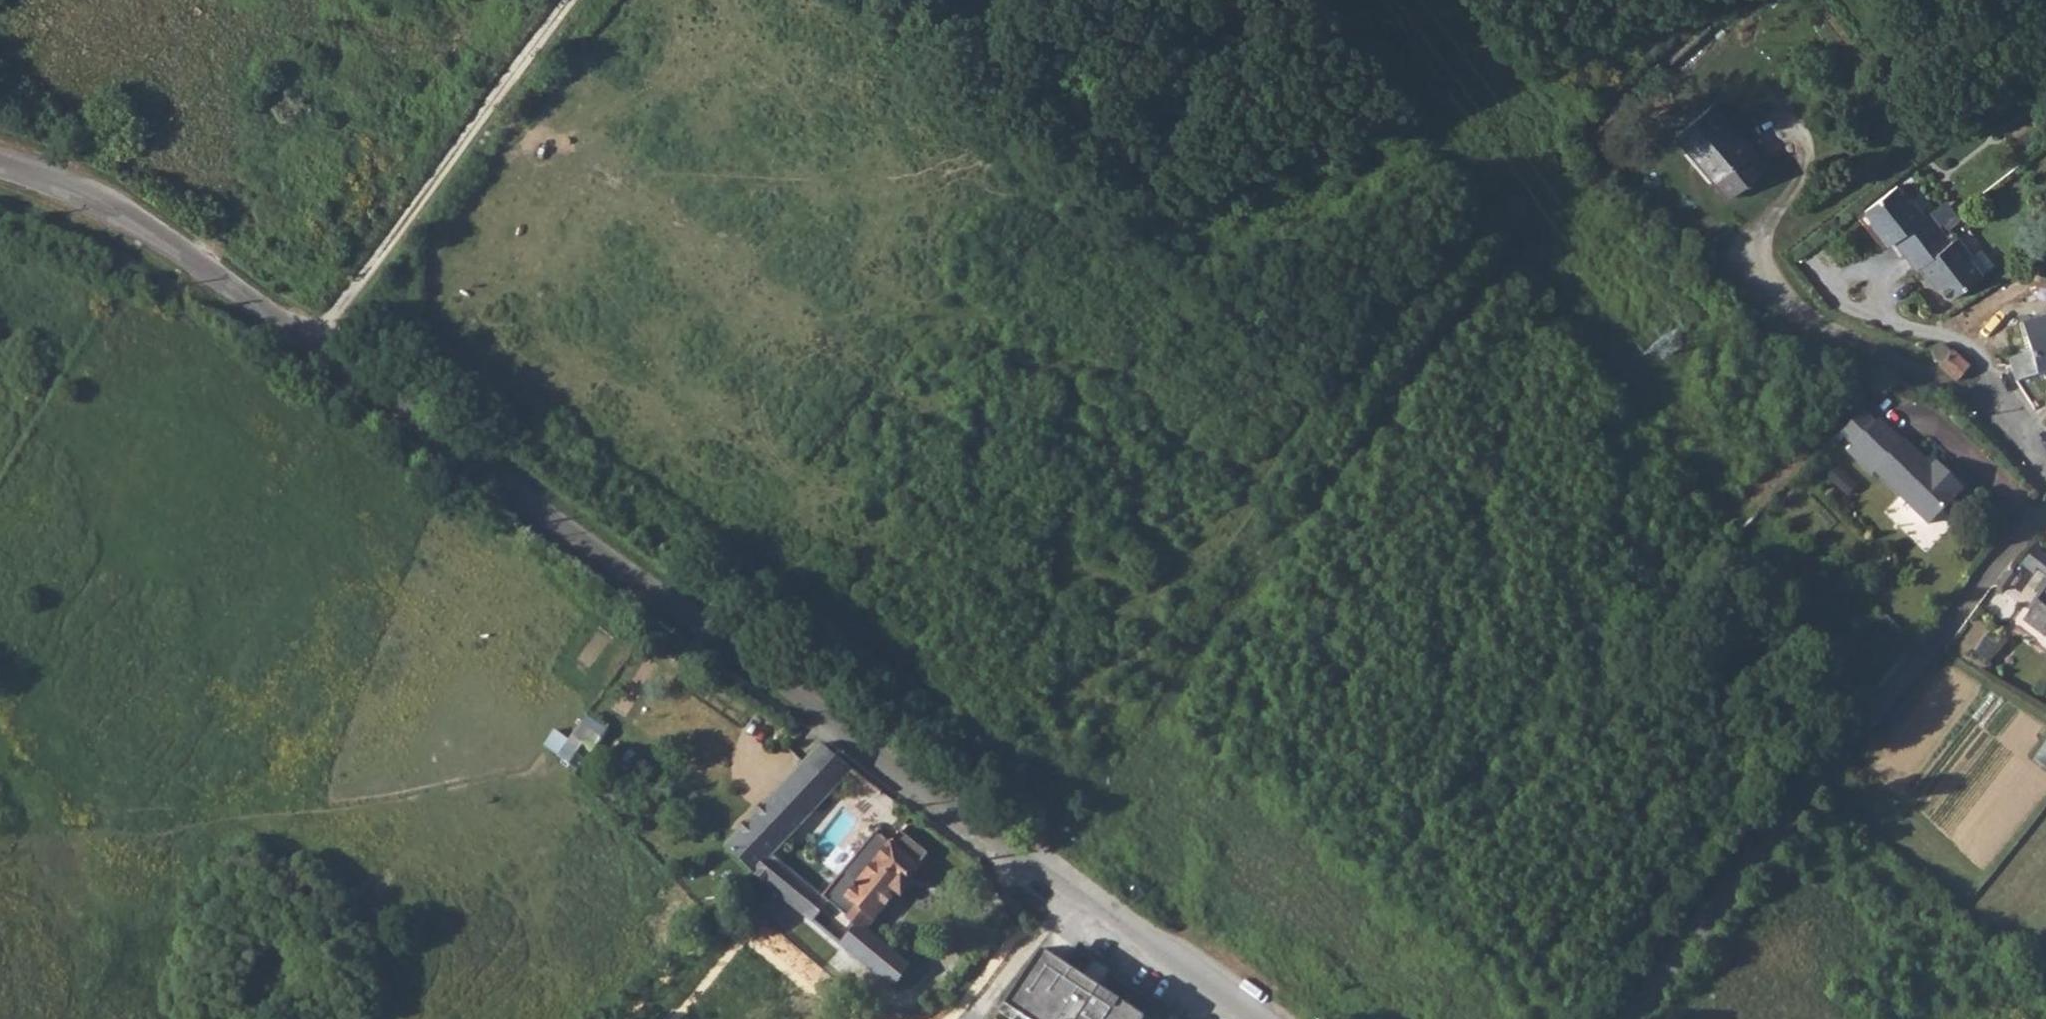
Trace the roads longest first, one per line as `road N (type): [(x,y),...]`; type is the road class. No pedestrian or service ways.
road 1 (residential): [(313,346),(1249,1018)]
road 2 (residential): [(1633,1018),(1870,716),(2045,516)]
road 3 (residential): [(313,346),(567,0)]
road 4 (residential): [(0,168),(118,212),(313,346)]

